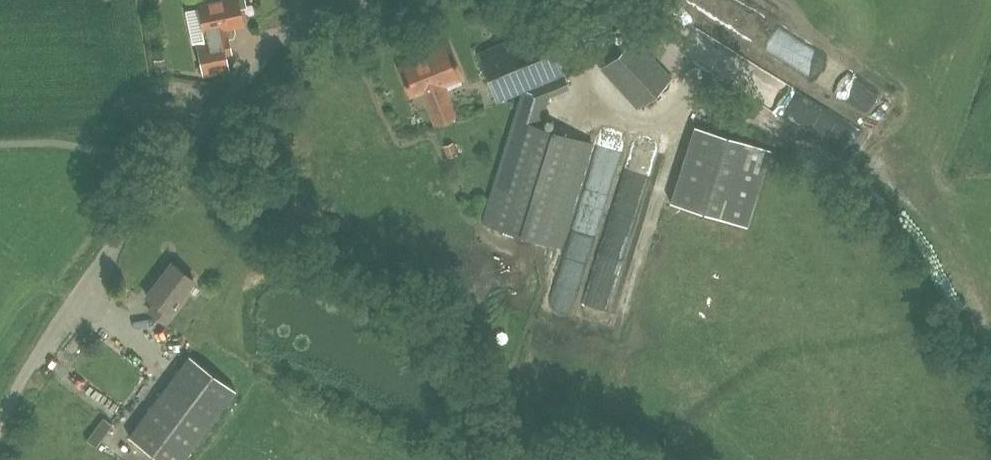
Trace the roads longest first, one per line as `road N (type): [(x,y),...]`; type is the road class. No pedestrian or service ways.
road 1 (unclassified): [(0,421),(108,247),(246,75),(301,22),(357,0)]

